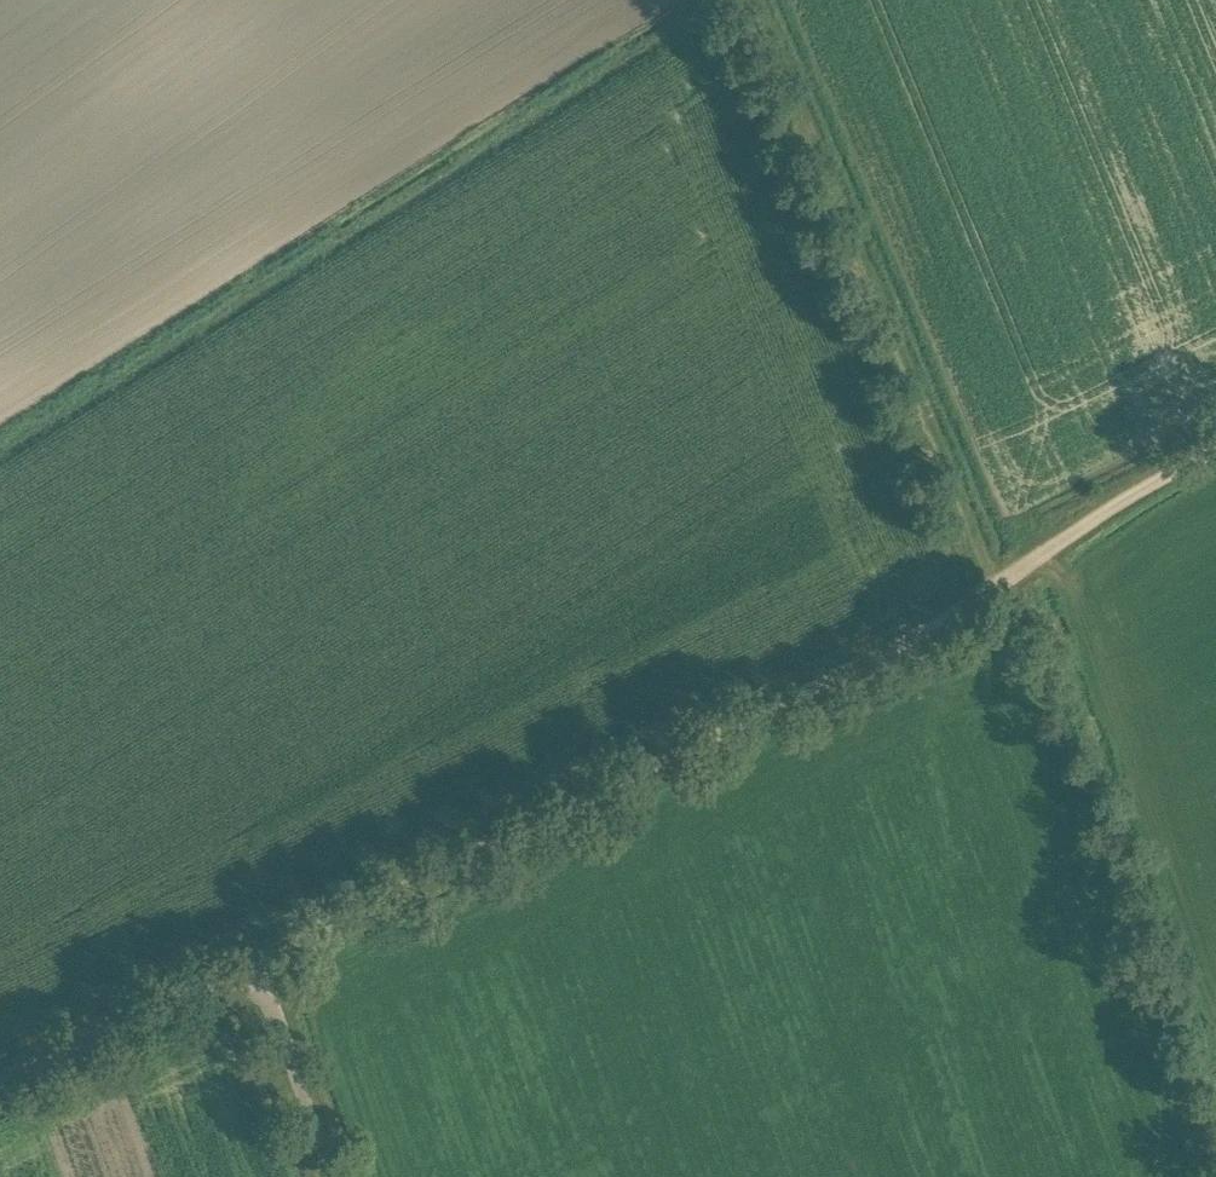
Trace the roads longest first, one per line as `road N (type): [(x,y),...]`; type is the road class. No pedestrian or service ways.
road 1 (track): [(252,945),(861,668),(1005,584)]
road 2 (unclassified): [(333,1176),(252,945),(0,1072)]
road 3 (track): [(1005,584),(1156,480),(1215,451)]

